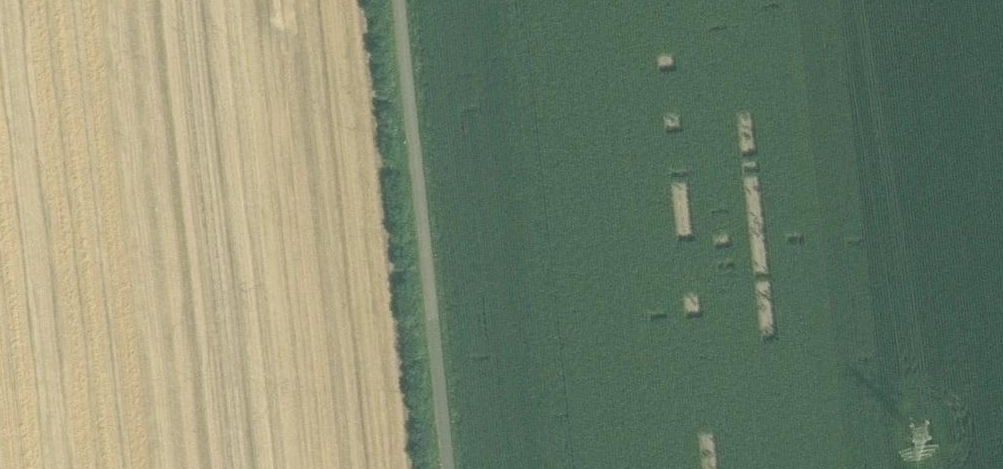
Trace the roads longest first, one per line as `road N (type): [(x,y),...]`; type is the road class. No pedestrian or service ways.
road 1 (unclassified): [(451,468),(401,0)]

